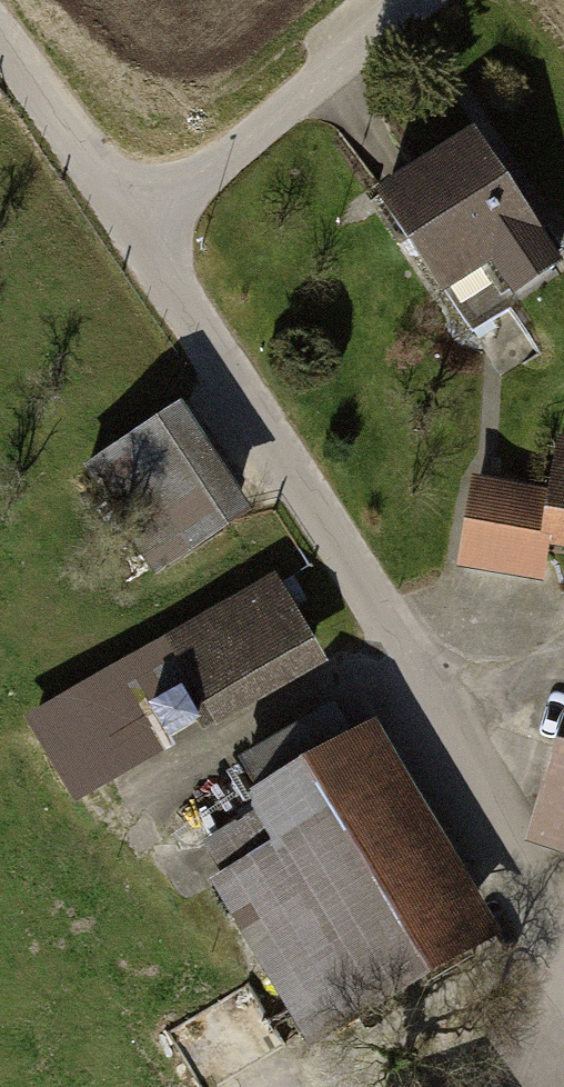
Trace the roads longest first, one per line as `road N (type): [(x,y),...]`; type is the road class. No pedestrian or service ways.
road 1 (unclassified): [(563,943),(128,221)]
road 2 (unclassified): [(128,221),(405,0)]
road 3 (unclassified): [(128,221),(0,42)]

